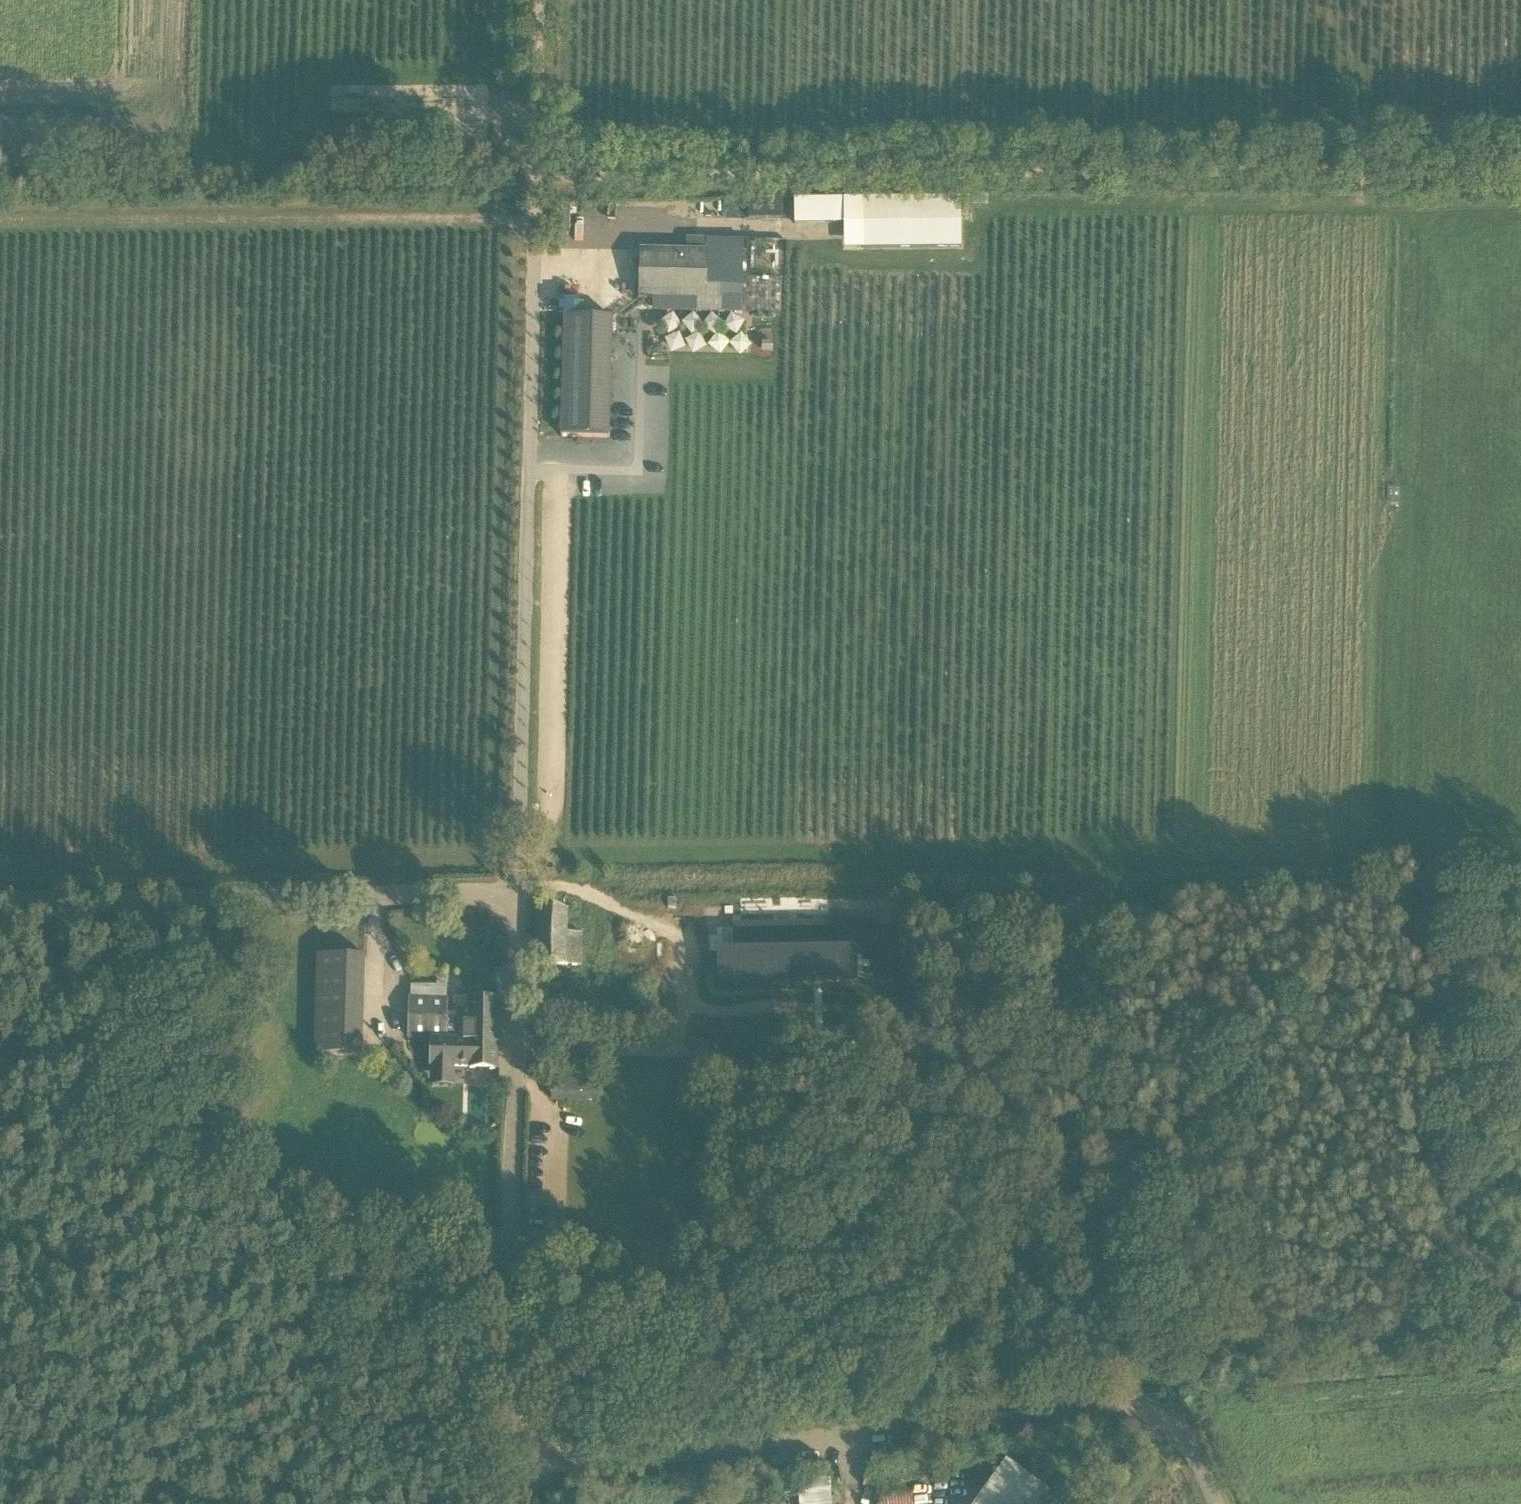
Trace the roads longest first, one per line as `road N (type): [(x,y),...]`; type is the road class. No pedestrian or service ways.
road 1 (unclassified): [(1217,1503),(1192,1444),(1174,1424),(1134,1412),(504,1471),(517,898),(0,900)]
road 2 (track): [(1520,174),(536,178)]
road 3 (track): [(517,898),(536,178)]
road 4 (track): [(0,186),(500,178),(500,121),(536,122)]
road 5 (track): [(311,1471),(504,1471),(500,1503)]
road 6 (track): [(540,0),(536,122)]
road 7 (track): [(503,0),(500,121)]

